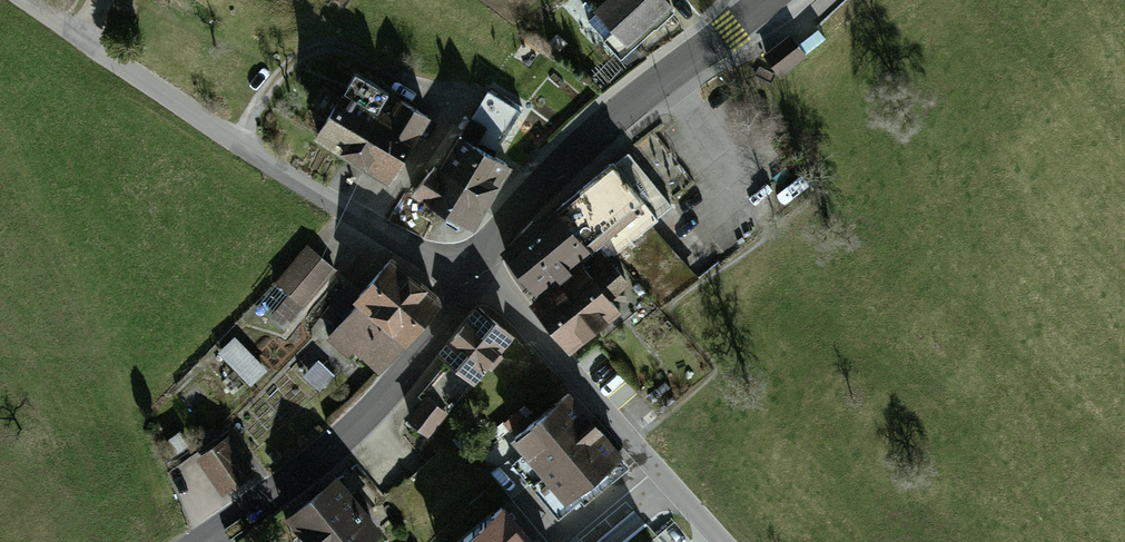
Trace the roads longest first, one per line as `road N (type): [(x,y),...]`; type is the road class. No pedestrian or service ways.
road 1 (unclassified): [(23,0),(234,141),(468,276)]
road 2 (tertiary): [(468,276),(591,139),(767,0)]
road 3 (tertiary): [(199,541),(321,457),(377,403),(468,276)]
road 4 (unclassified): [(718,541),(510,310),(468,276)]

